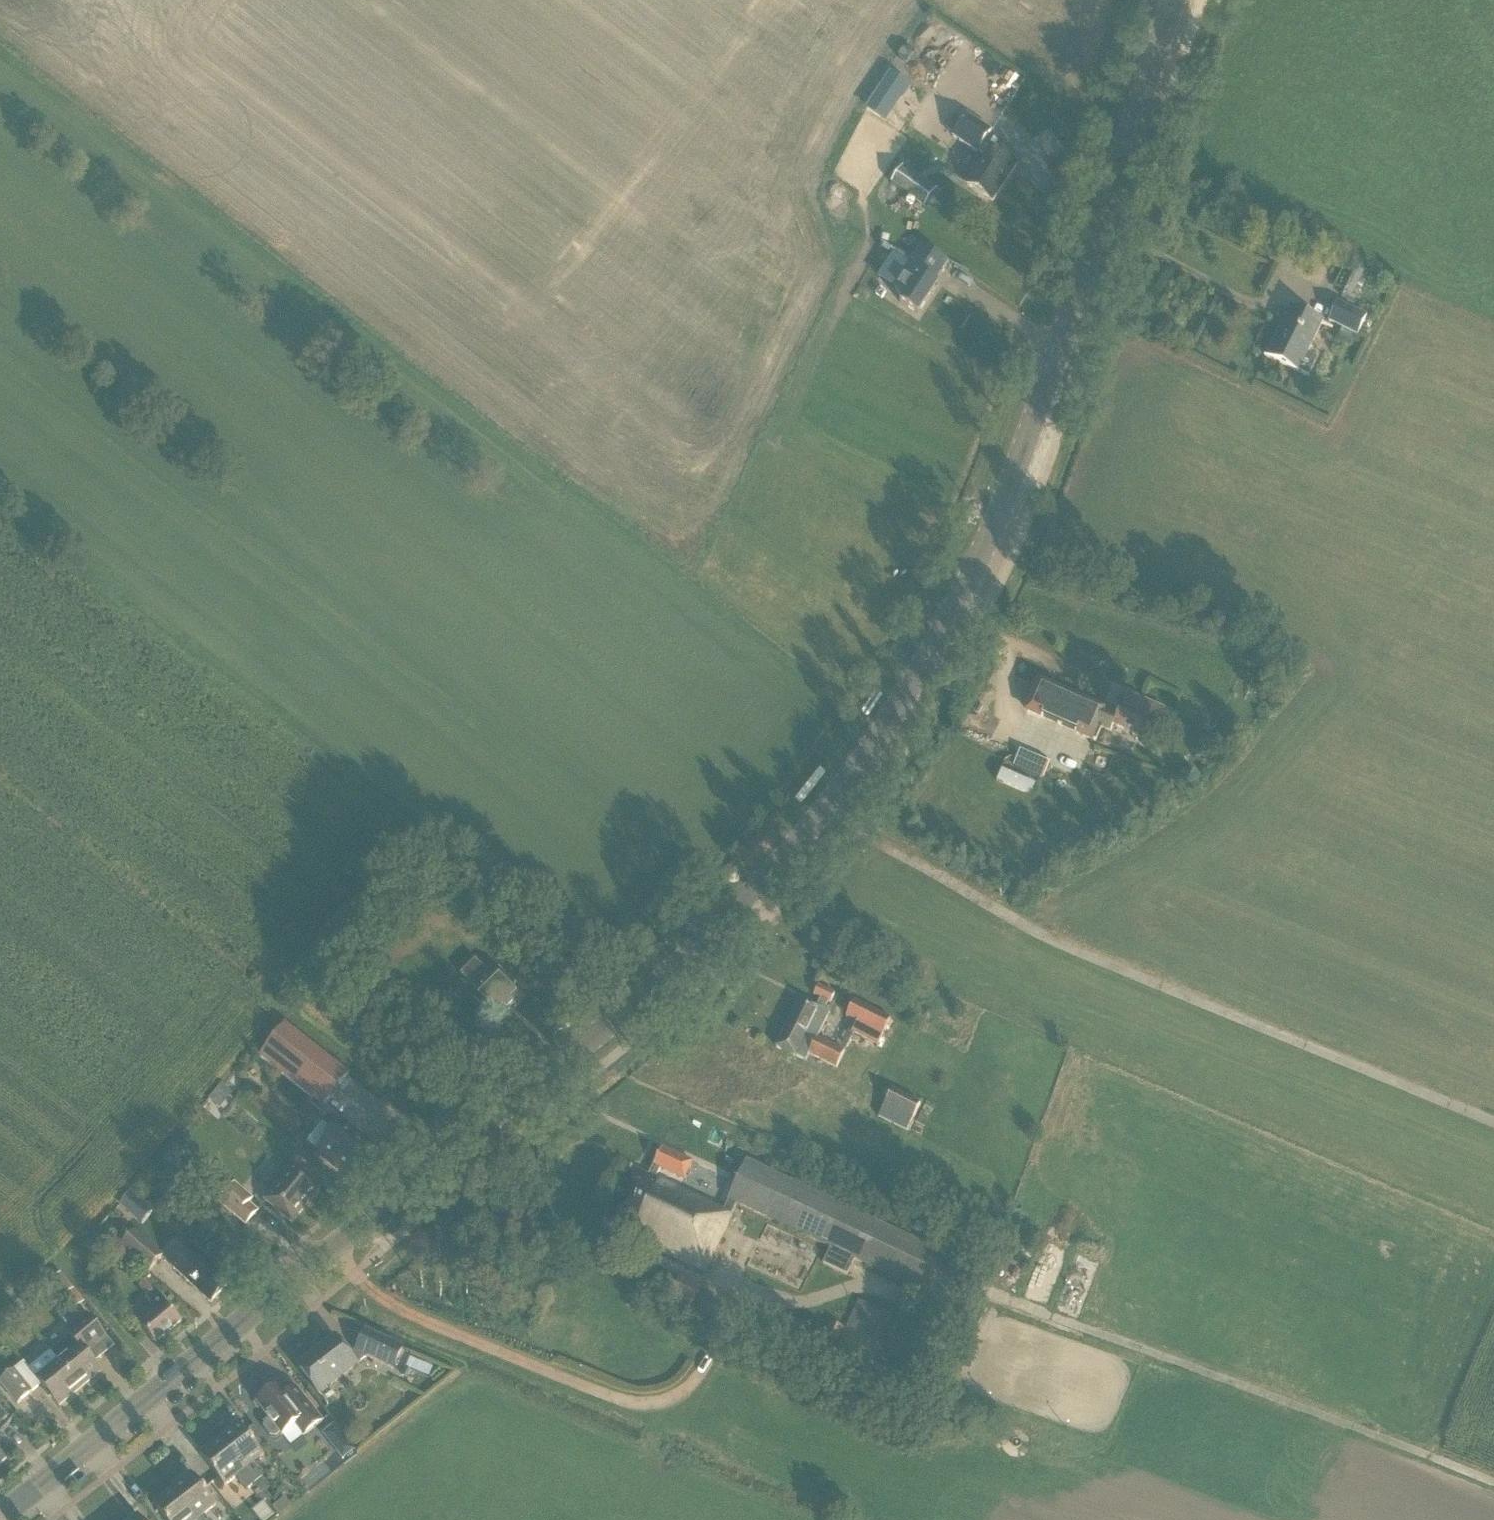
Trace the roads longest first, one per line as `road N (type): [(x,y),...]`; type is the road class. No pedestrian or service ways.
road 1 (tertiary): [(2,1519),(695,951),(866,758),(943,633),(1003,506),(1176,0)]

